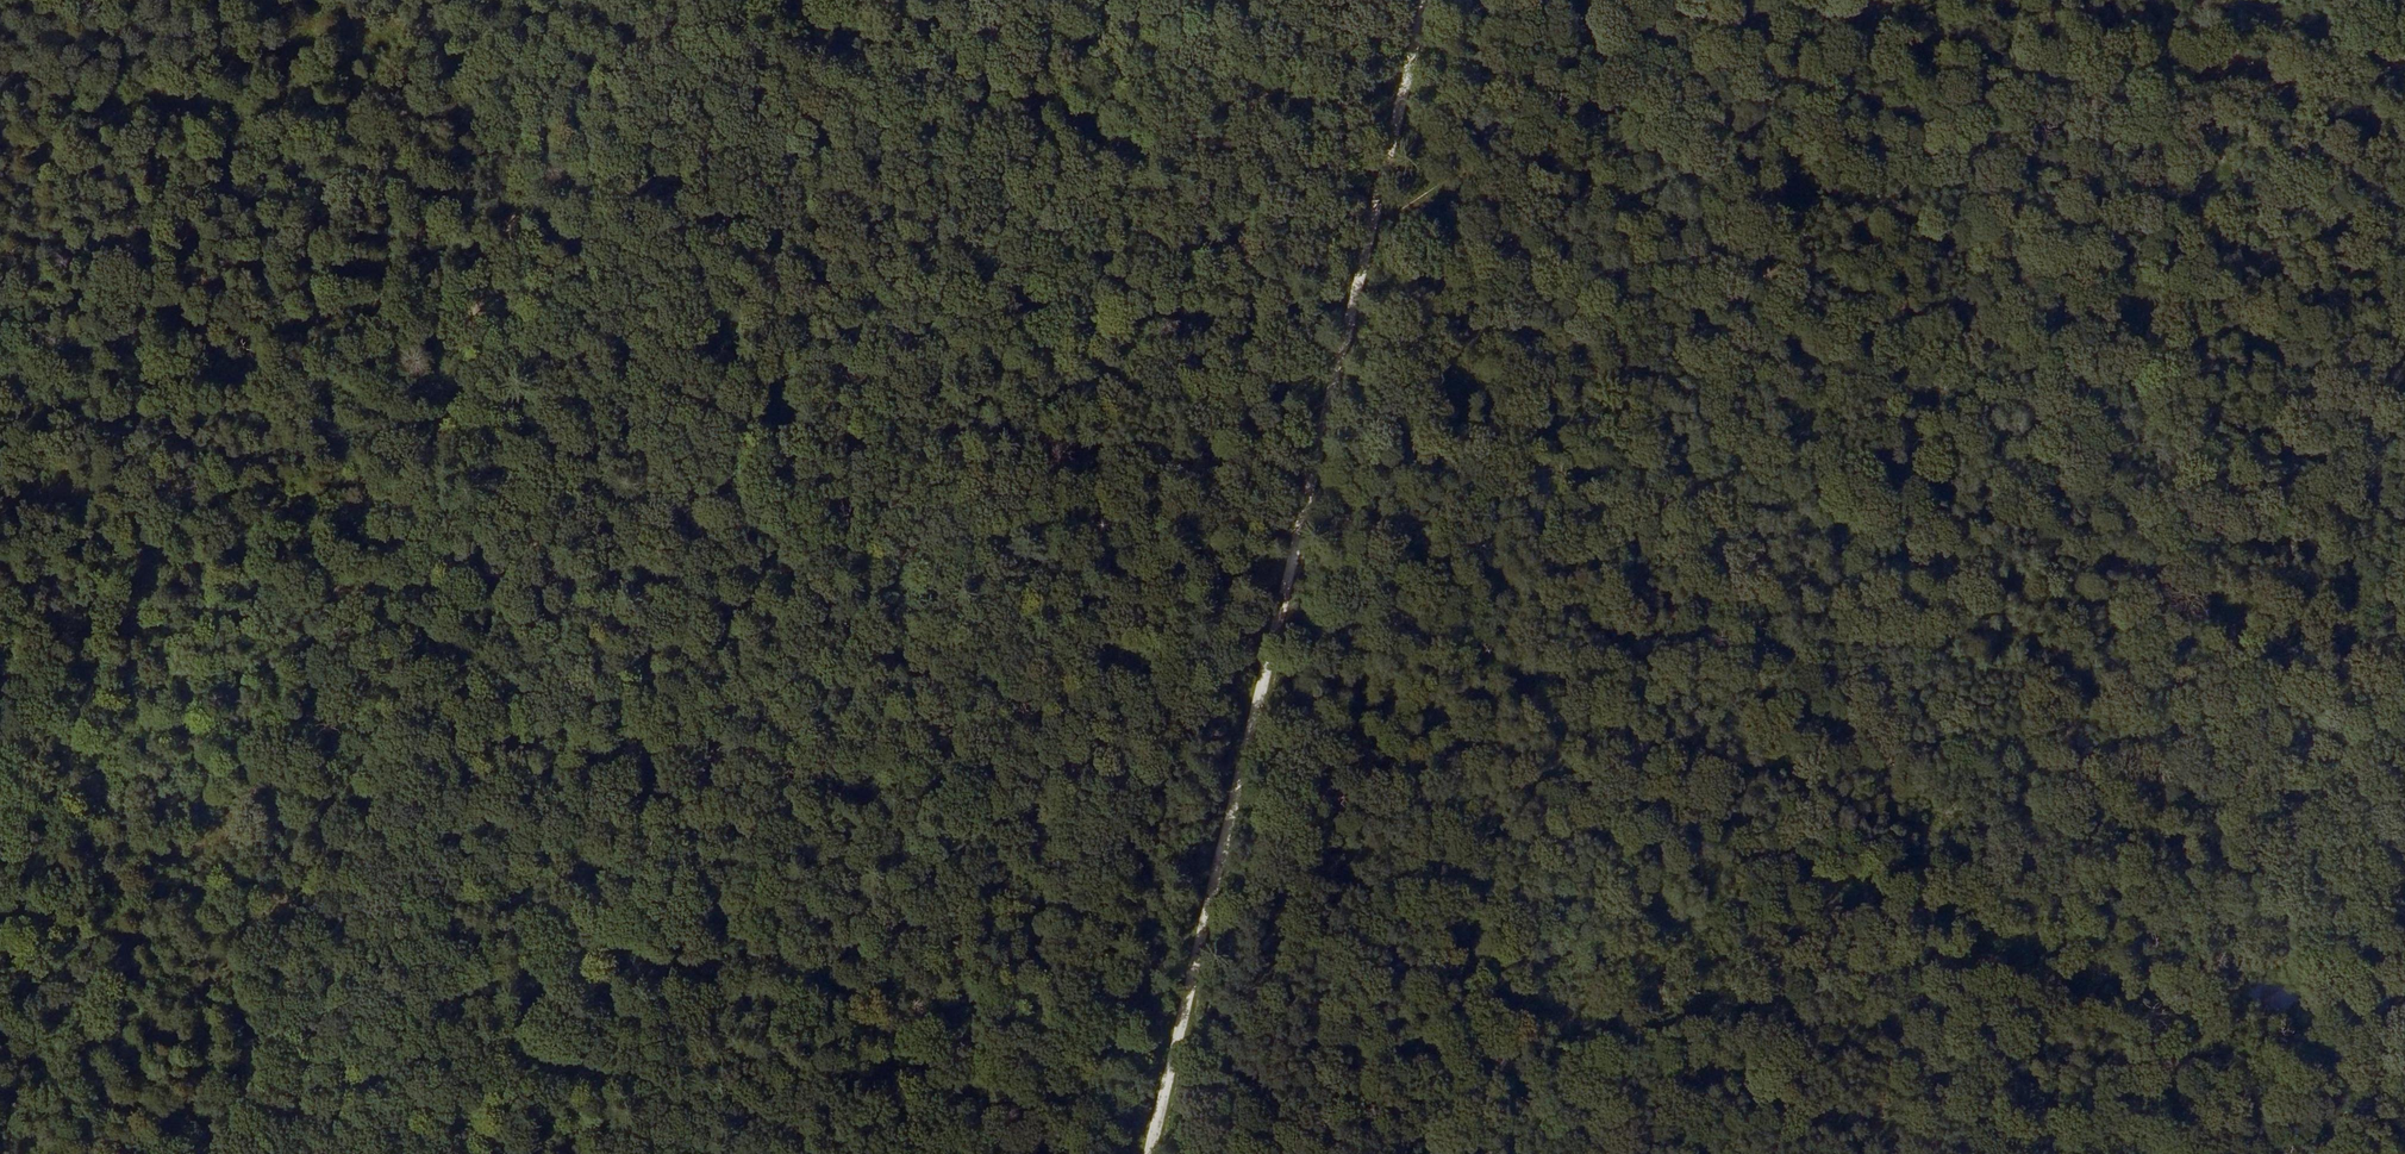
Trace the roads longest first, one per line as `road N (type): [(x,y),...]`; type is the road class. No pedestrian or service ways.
road 1 (track): [(1158,1153),(1431,0)]
road 2 (track): [(2371,1153),(2404,921)]
road 3 (track): [(2404,68),(2206,0)]

